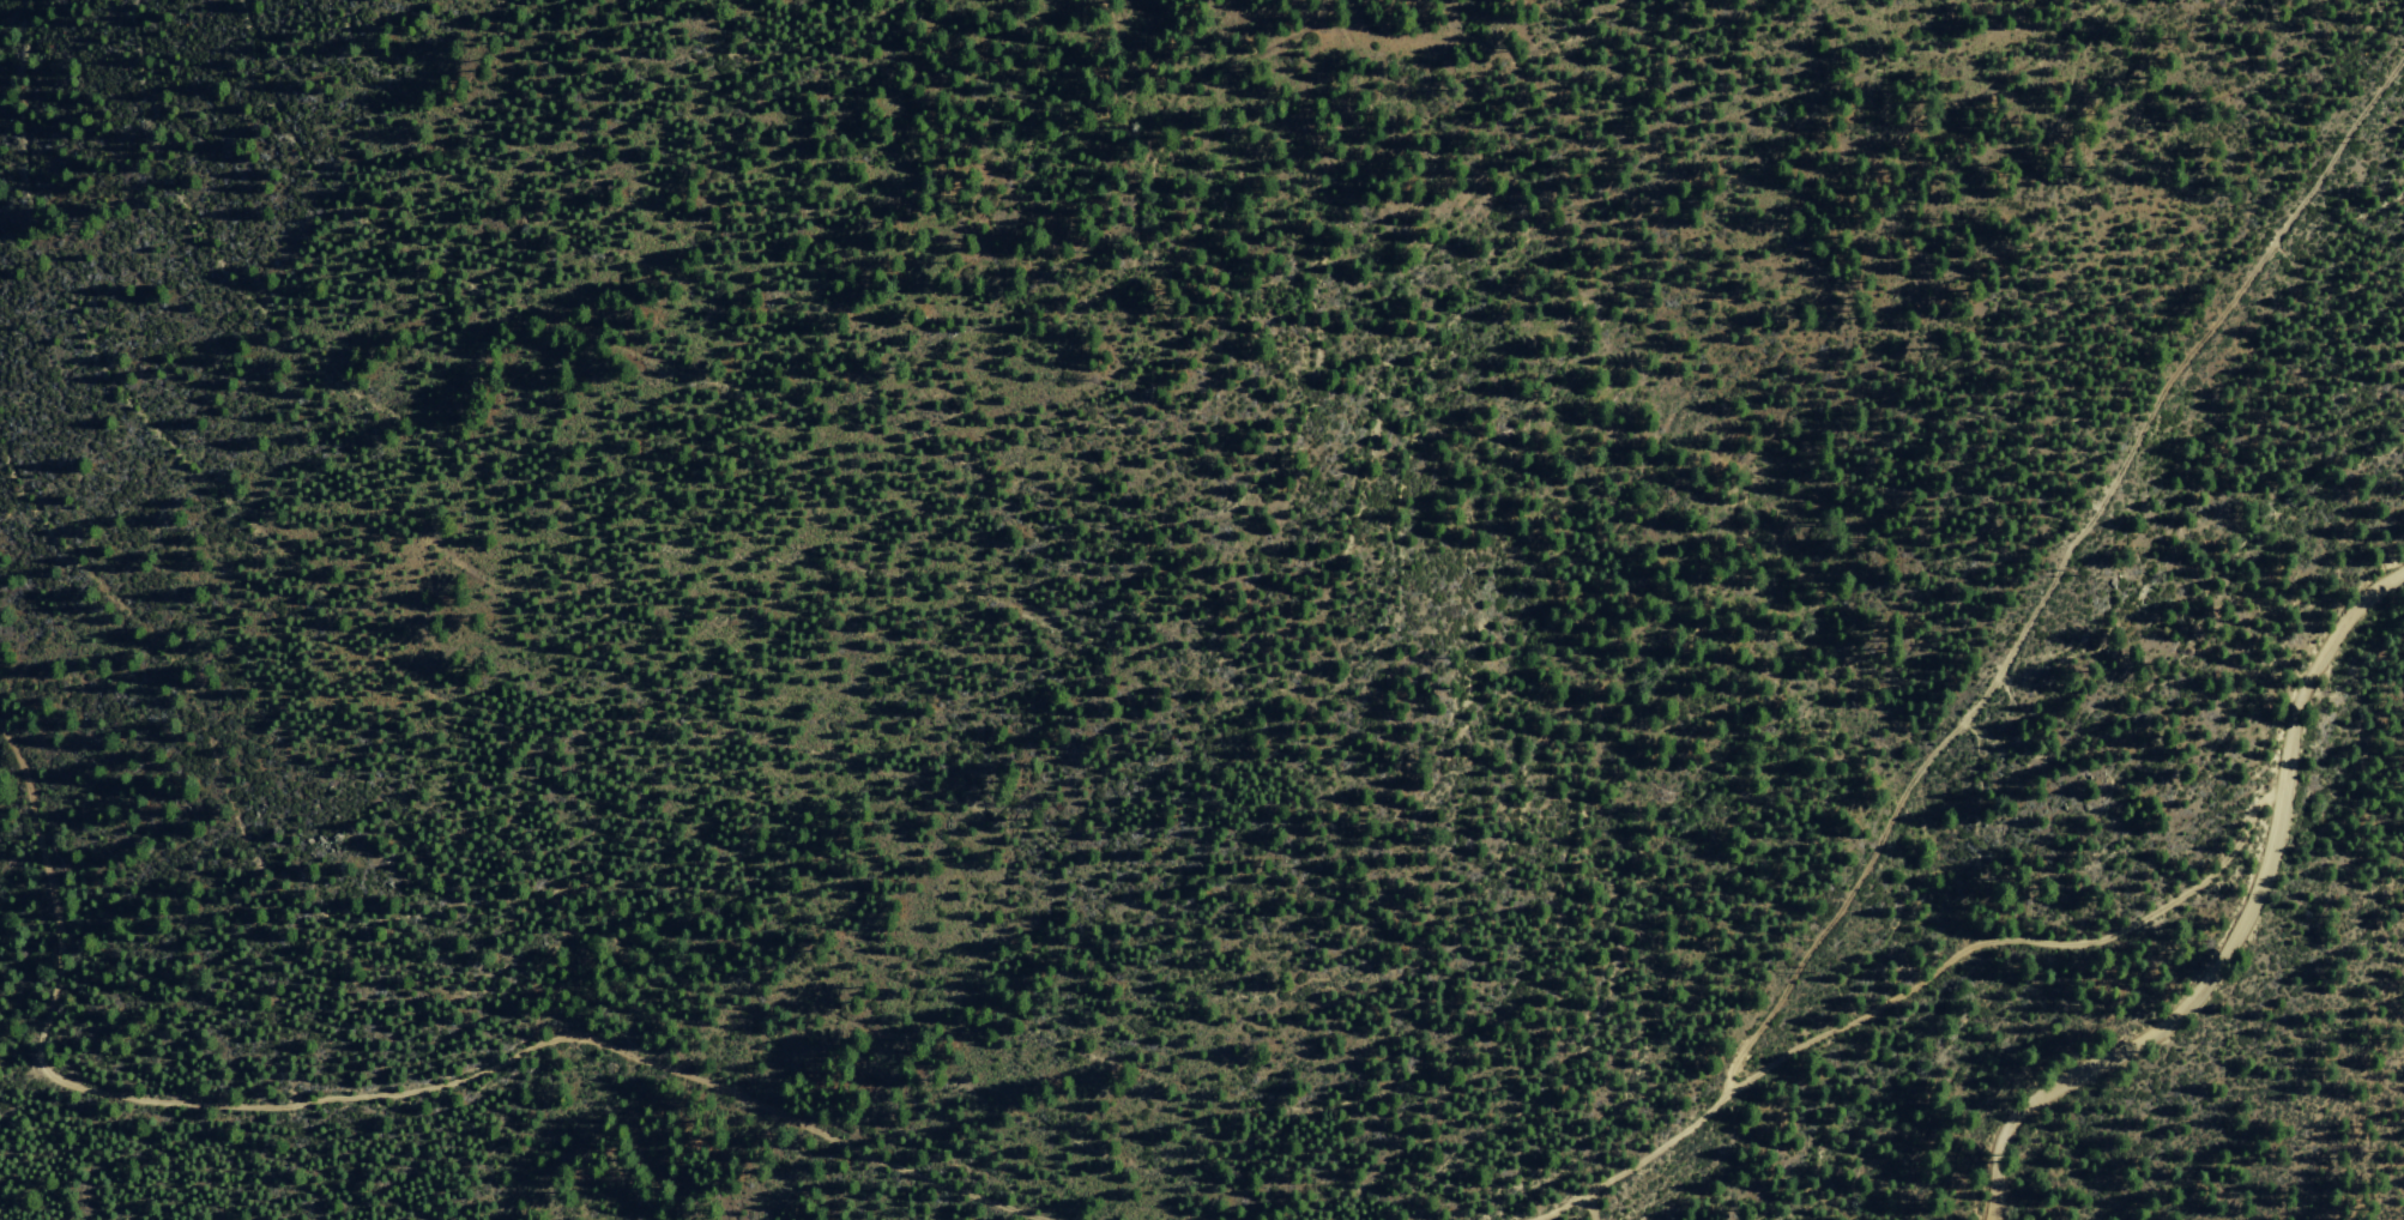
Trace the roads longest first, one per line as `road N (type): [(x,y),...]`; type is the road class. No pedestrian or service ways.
road 1 (track): [(0,718),(36,807),(60,919),(42,1057),(61,1083),(161,1101),(300,1105),(445,1082),(561,1035),(602,1037),(1052,1219)]
road 2 (residential): [(2403,567),(2345,617),(2303,689),(2266,868),(2229,952),(2172,1020),(2028,1105),(2000,1153),(1995,1219)]
road 3 (track): [(1733,1088),(1982,937),(2068,942),(2128,926),(2207,876),(2284,774)]

